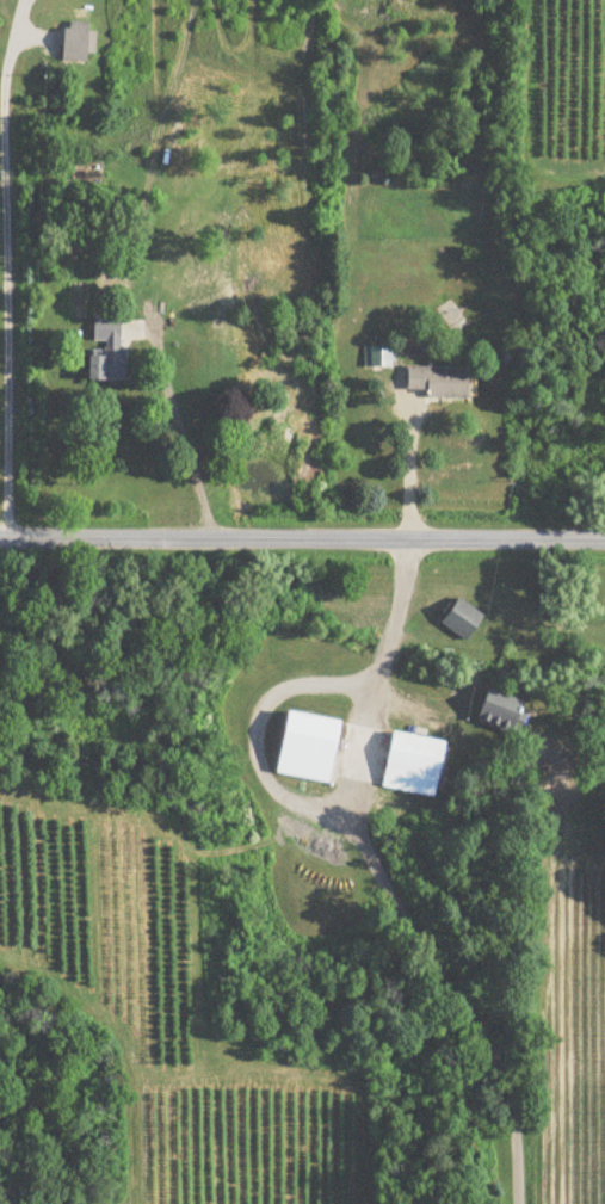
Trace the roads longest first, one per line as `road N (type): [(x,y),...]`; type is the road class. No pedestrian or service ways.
road 1 (residential): [(604,542),(0,538)]

